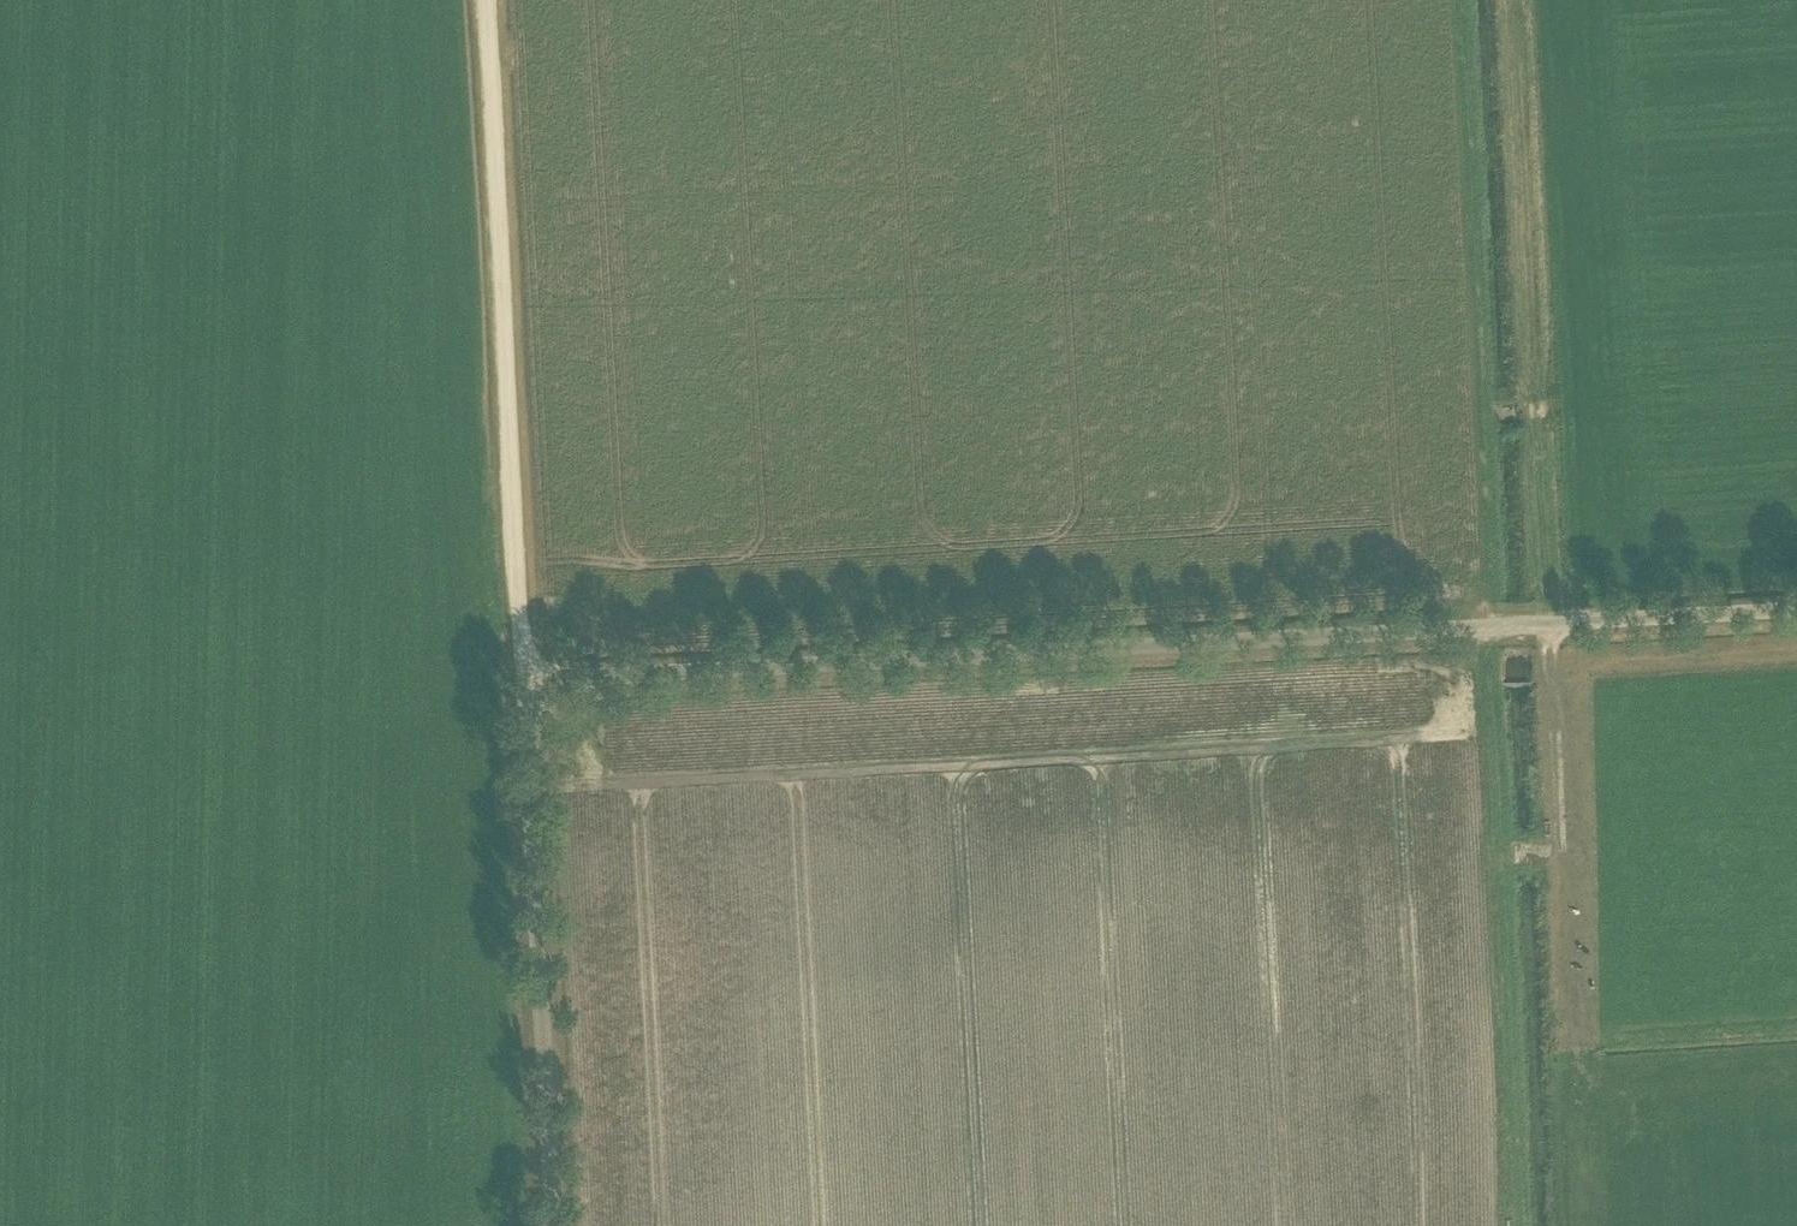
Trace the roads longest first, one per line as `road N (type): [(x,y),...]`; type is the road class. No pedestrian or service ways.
road 1 (tertiary): [(554,1225),(525,685),(1796,611)]
road 2 (track): [(525,685),(485,0)]
road 3 (track): [(1492,629),(1526,1225)]

